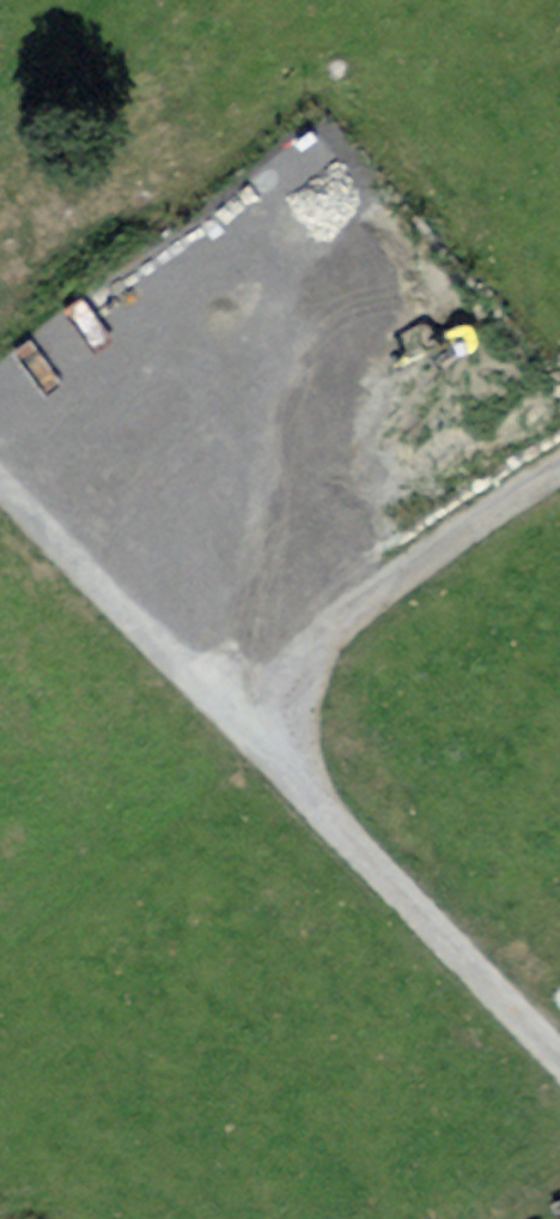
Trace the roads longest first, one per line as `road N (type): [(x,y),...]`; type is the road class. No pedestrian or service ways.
road 1 (residential): [(223,694),(559,1061)]
road 2 (residential): [(559,474),(223,694)]
road 3 (residential): [(223,694),(0,478)]

